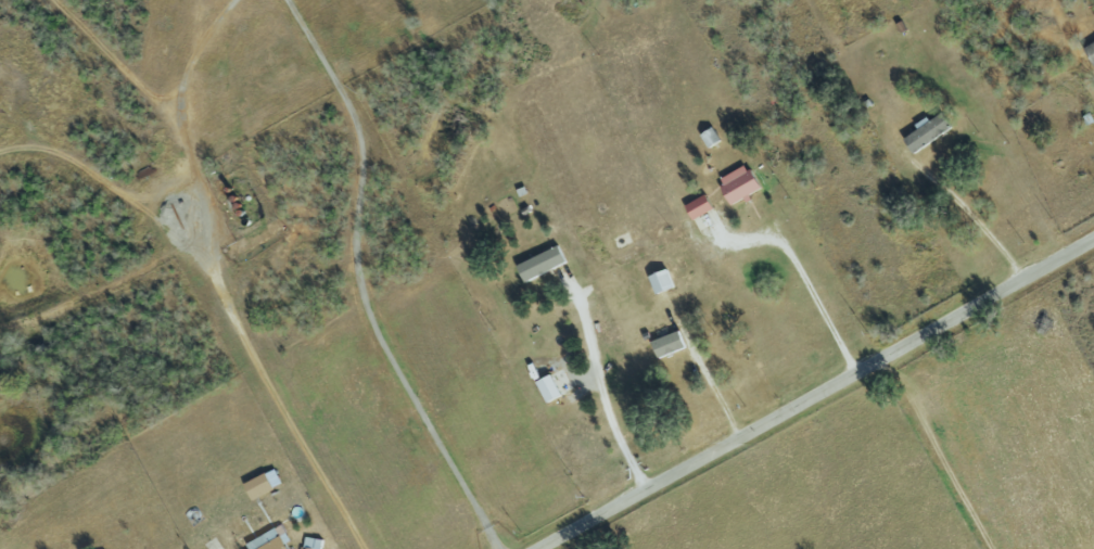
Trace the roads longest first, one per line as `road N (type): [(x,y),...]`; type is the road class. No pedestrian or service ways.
road 1 (residential): [(550,548),(1093,243)]

